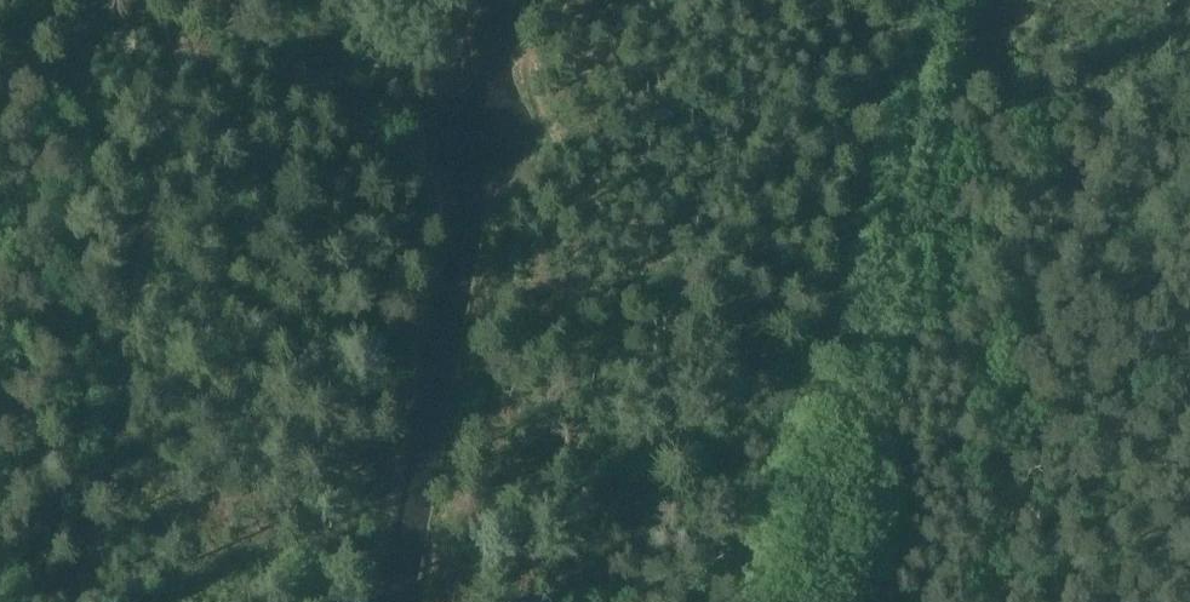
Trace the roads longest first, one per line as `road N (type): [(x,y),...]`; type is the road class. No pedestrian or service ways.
road 1 (track): [(812,601),(935,0)]
road 2 (track): [(87,601),(195,0)]

